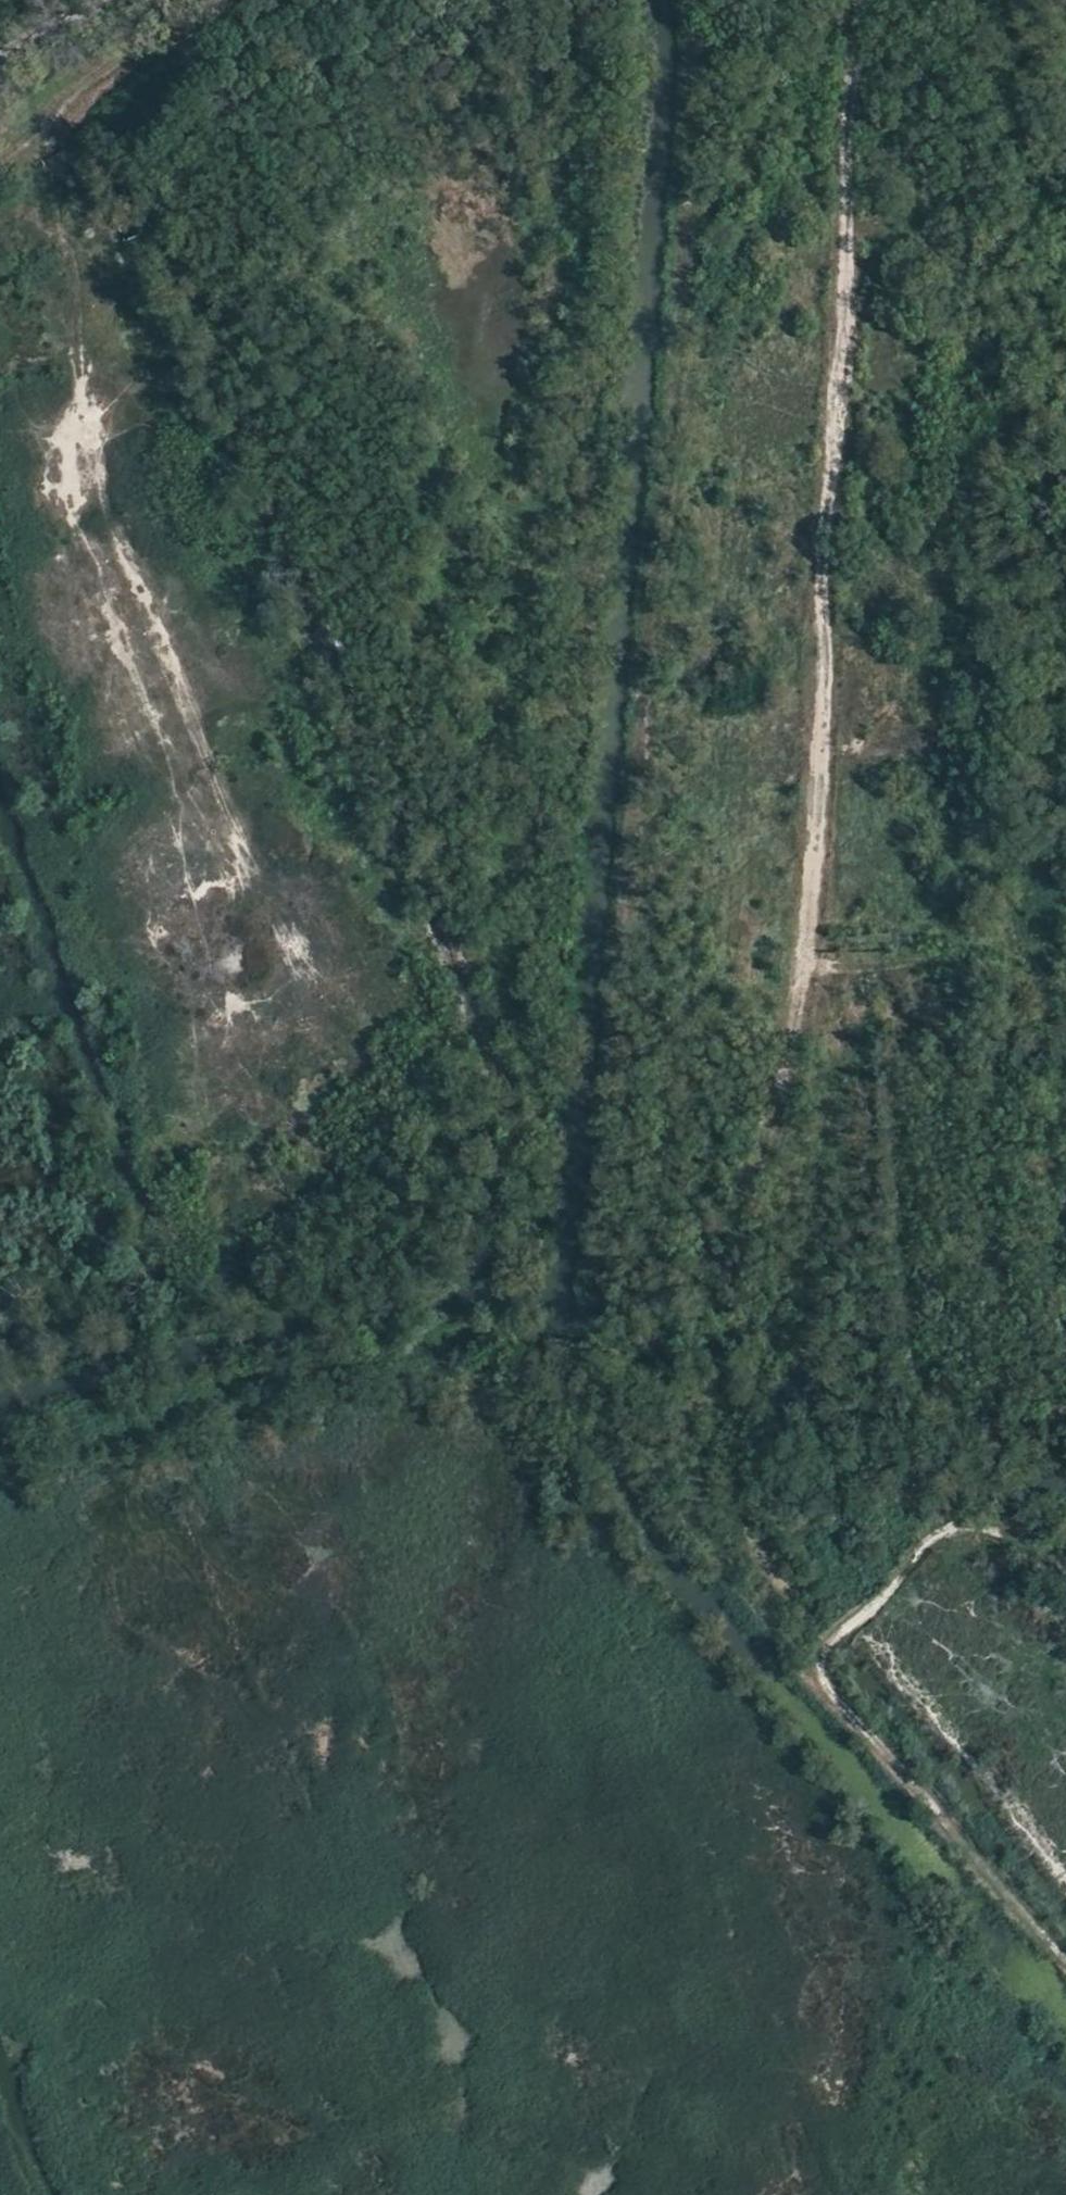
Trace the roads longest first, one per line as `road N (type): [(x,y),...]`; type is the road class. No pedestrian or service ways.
road 1 (track): [(856,0),(807,952),(791,1057)]
road 2 (track): [(881,1598),(828,1648),(819,1676),(1065,1961)]
road 3 (track): [(261,0),(82,92),(35,149),(0,169)]

